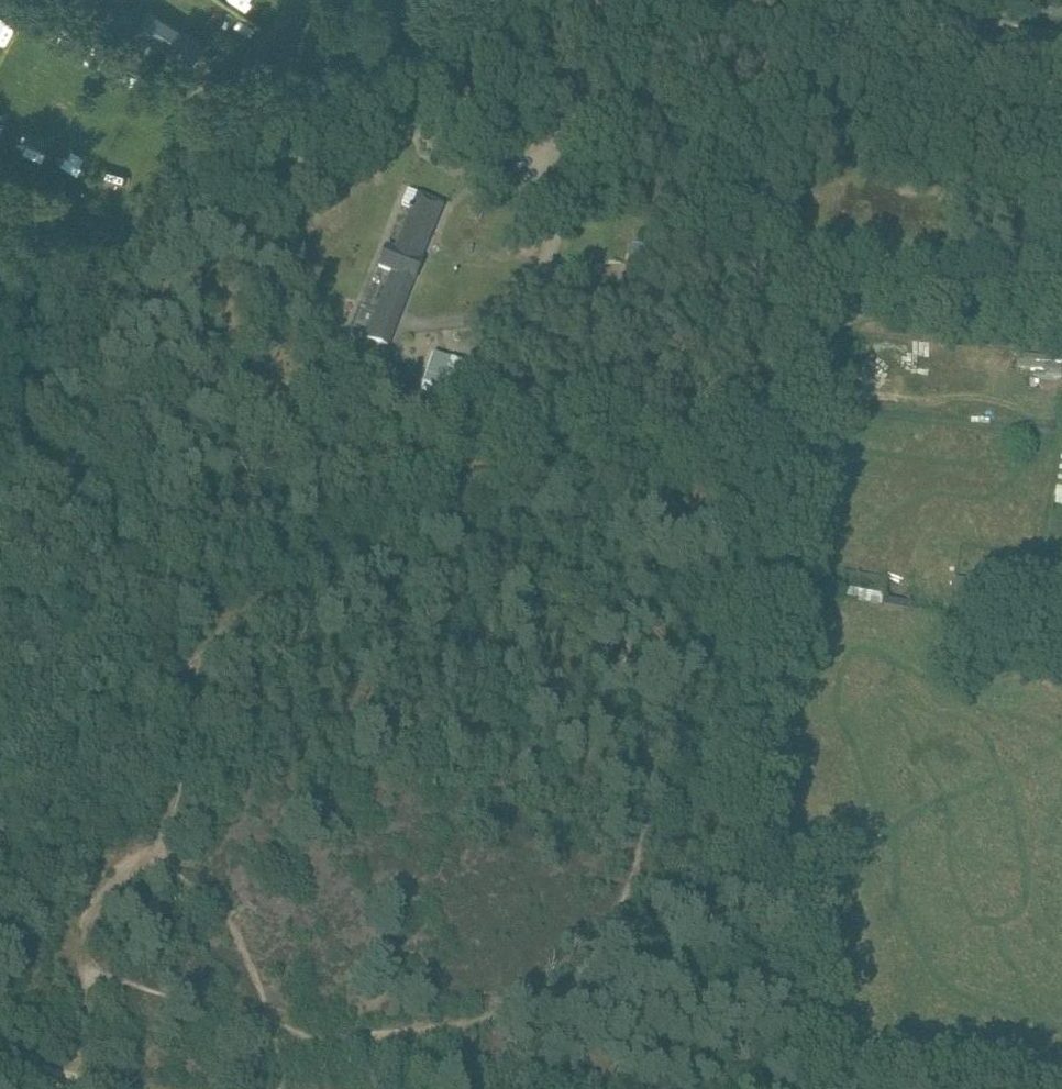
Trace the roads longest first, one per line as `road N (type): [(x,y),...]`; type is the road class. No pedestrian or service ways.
road 1 (unclassified): [(1061,36),(860,0)]

